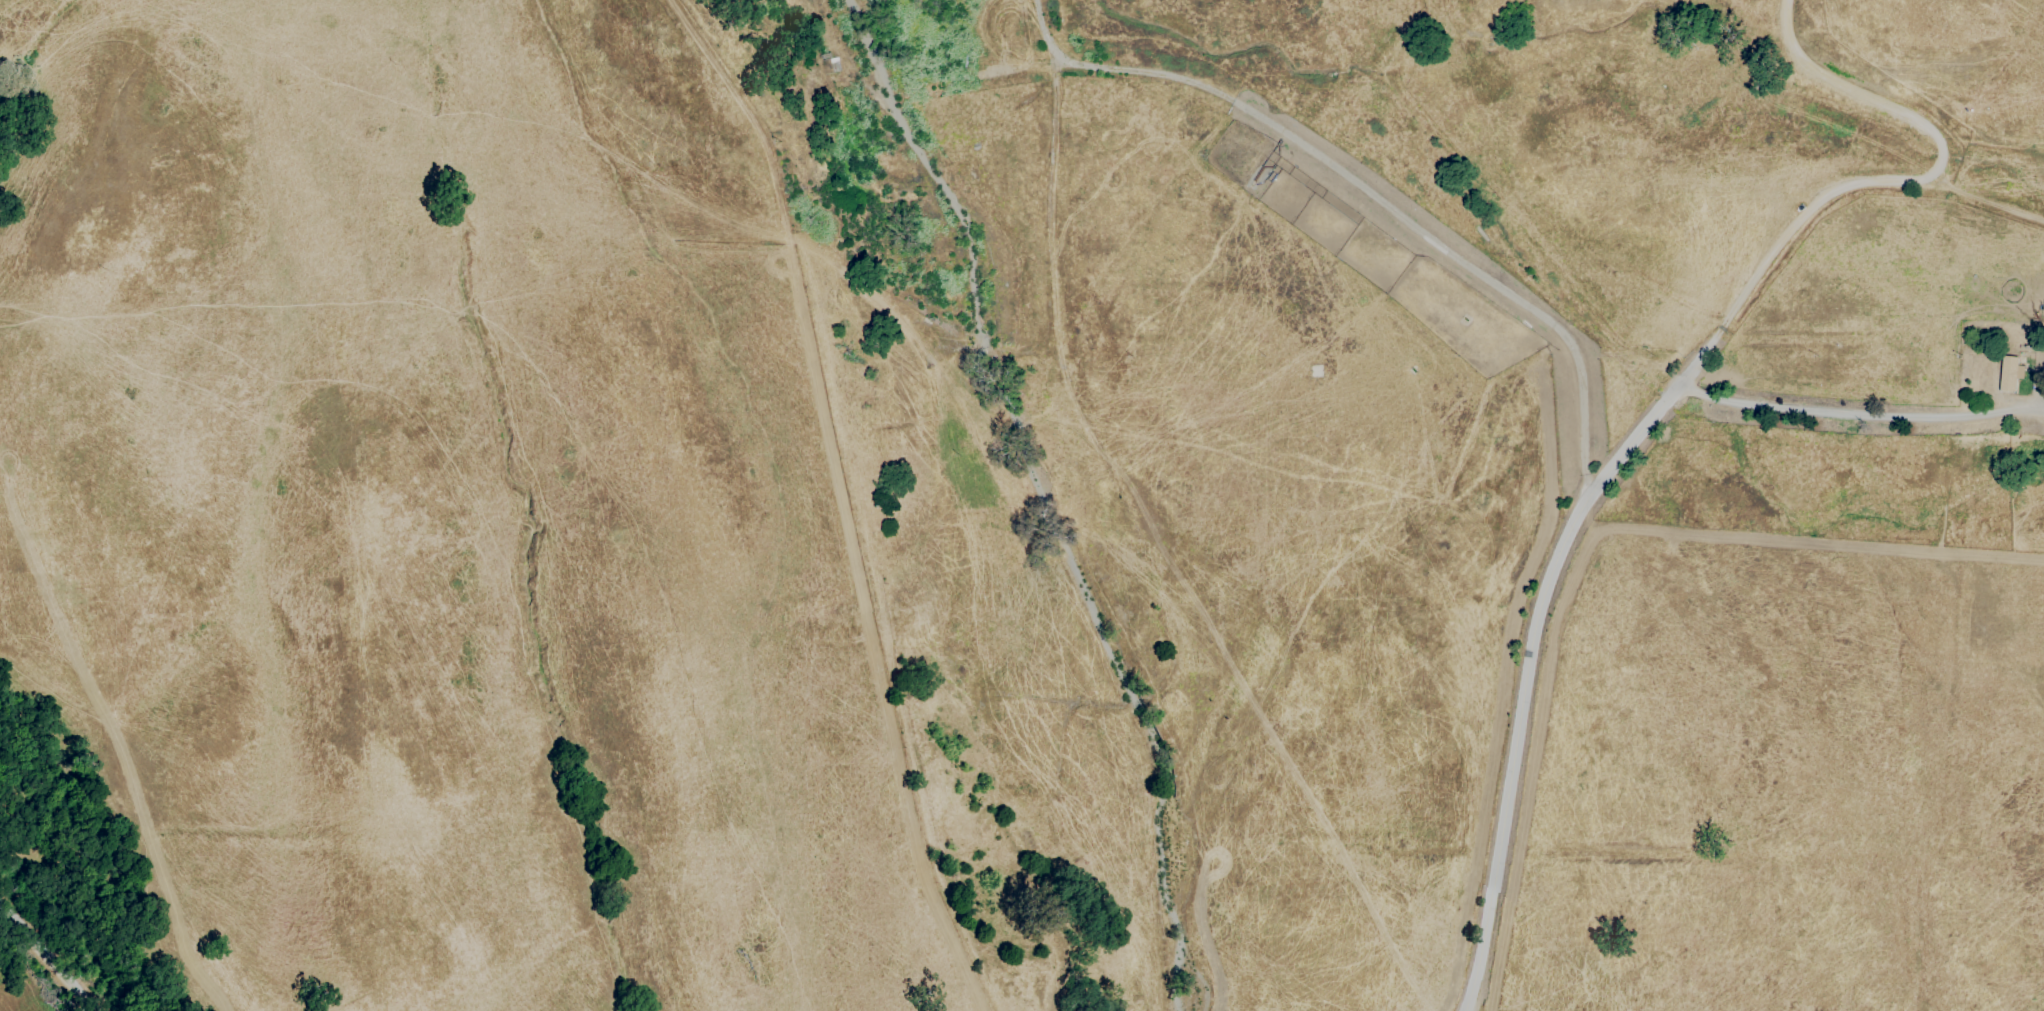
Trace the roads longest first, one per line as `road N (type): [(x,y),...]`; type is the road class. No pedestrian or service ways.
road 1 (track): [(1676,390),(1850,186),(1923,179),(1947,154),(1909,117),(1830,74),(1790,37),(1795,0)]
road 2 (residential): [(1464,1010),(1482,963),(1537,623),(1566,534),(1591,492)]
road 3 (residential): [(0,904),(93,1010)]
road 4 (residential): [(1591,492),(1676,390)]
road 5 (track): [(1932,170),(1956,190),(2043,222)]

